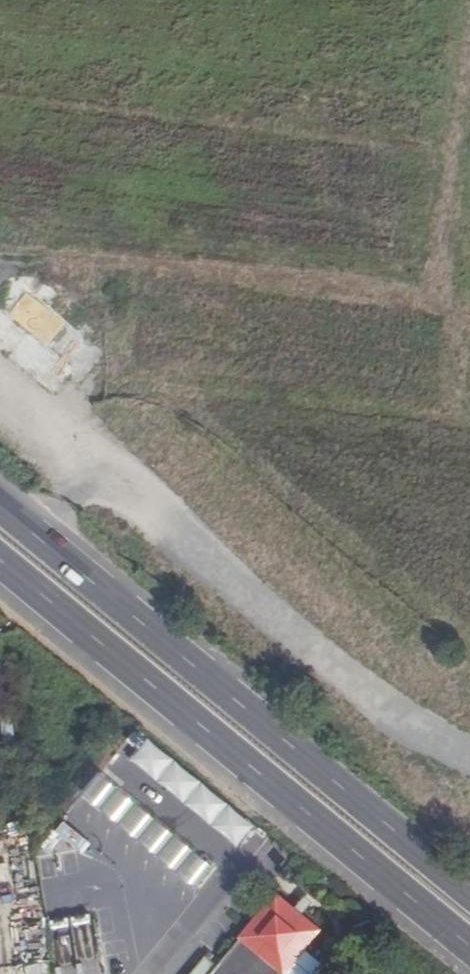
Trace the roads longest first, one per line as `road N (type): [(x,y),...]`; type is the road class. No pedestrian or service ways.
road 1 (primary): [(469,891),(0,504)]
road 2 (primary): [(0,565),(469,946)]
road 3 (track): [(0,267),(61,261),(313,286),(469,324)]
road 4 (track): [(461,0),(425,312)]

